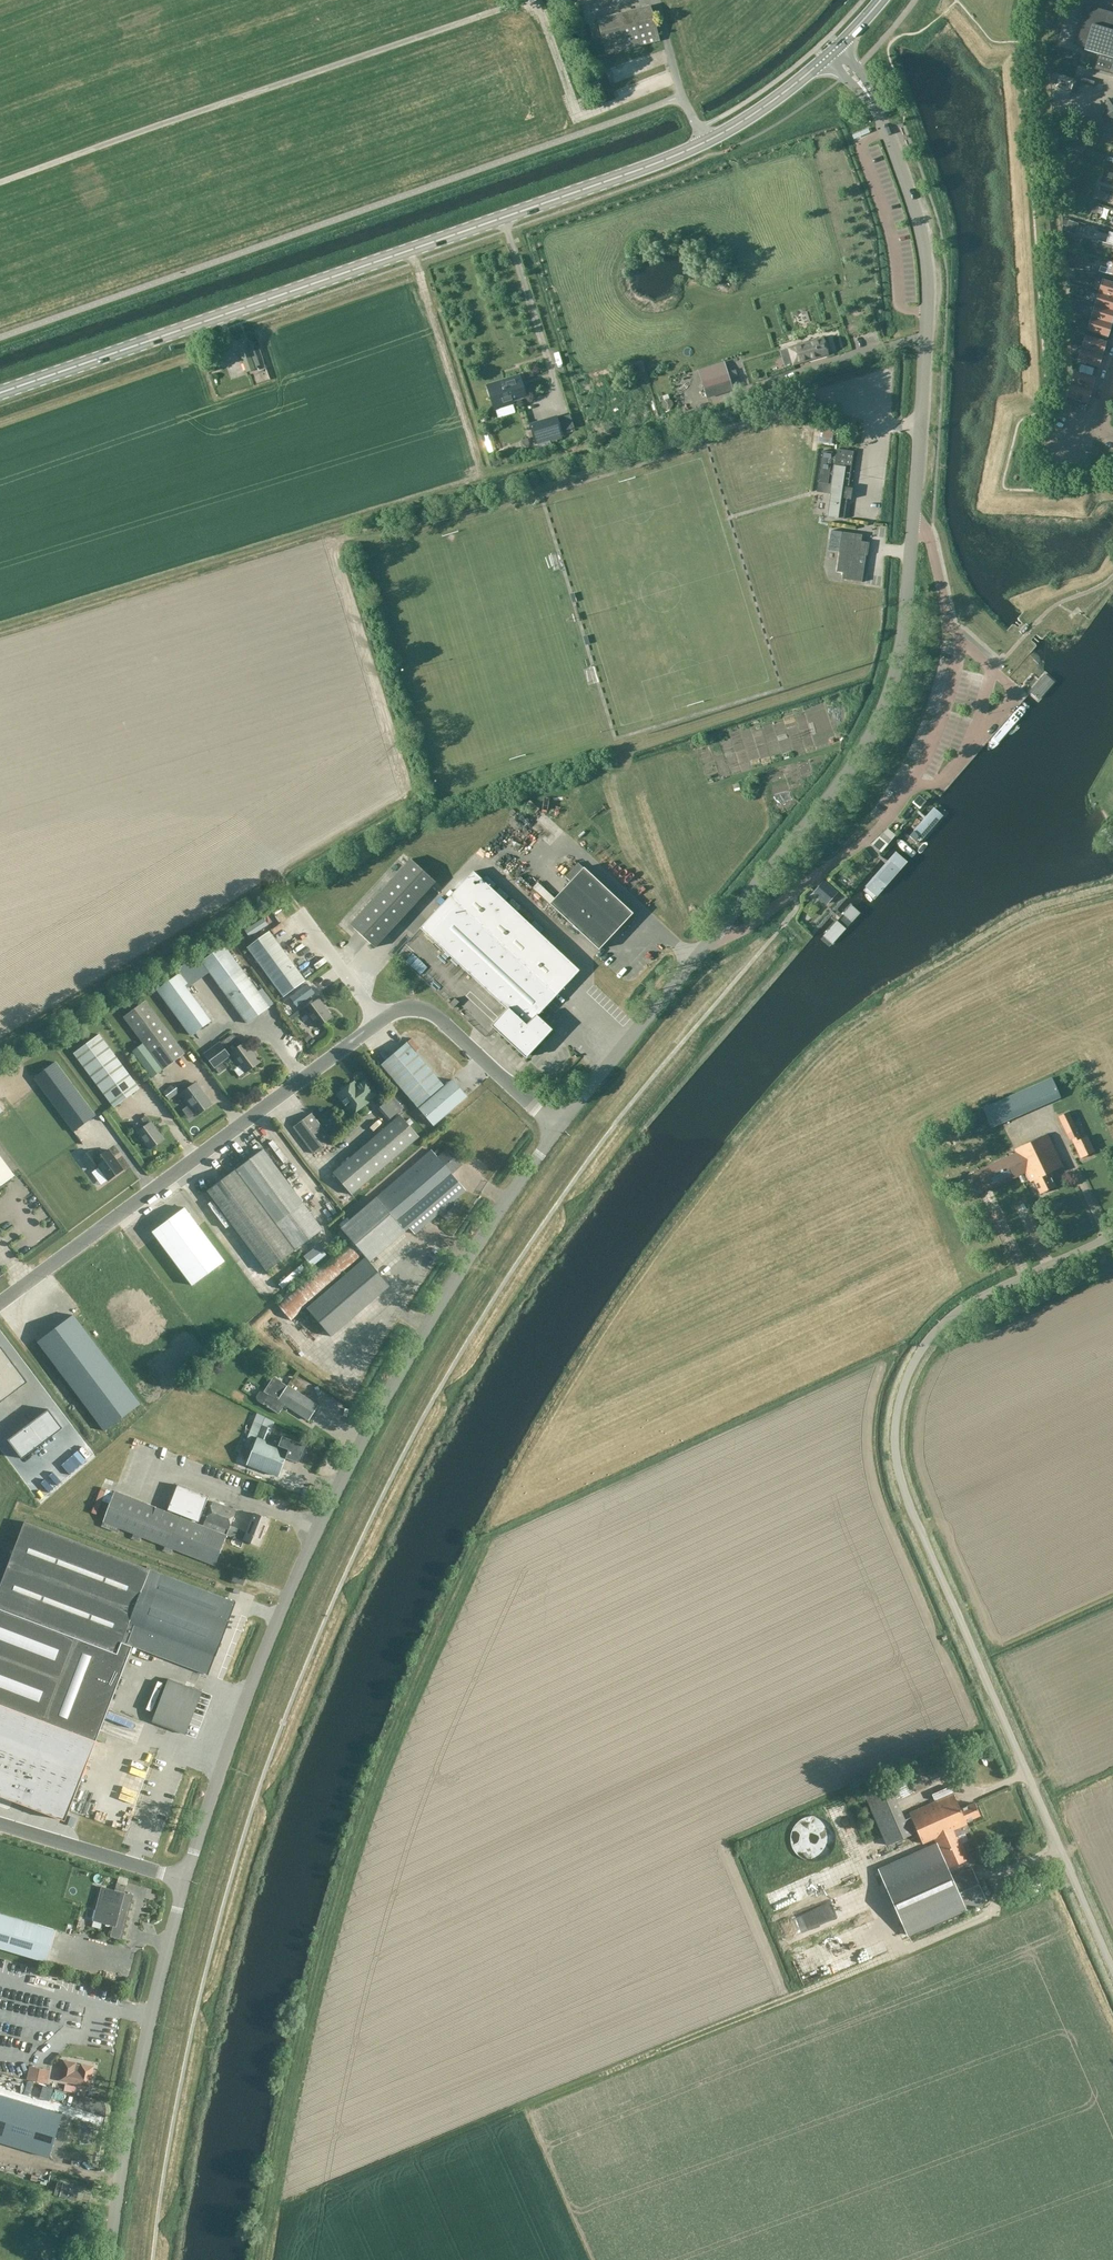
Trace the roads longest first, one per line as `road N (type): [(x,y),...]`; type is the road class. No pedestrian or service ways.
road 1 (unclassified): [(1112,1976),(922,1536),(899,1475),(895,1429),(912,1365),(945,1322),(1112,1236)]
road 2 (unclassified): [(184,1880),(251,1680),(343,1475),(462,1266),(560,1124)]
road 3 (primary): [(0,393),(706,142)]
road 4 (unclassified): [(912,531),(930,541),(952,630),(1018,693),(938,785),(911,784),(872,835),(745,928),(710,942)]
road 5 (track): [(805,405),(334,549)]
road 6 (unclassified): [(710,942),(829,798),(878,721),(900,647),(912,531)]
road 7 (unclassified): [(0,1300),(379,1021)]
road 8 (unclassified): [(912,531),(927,271),(914,212),(872,101)]
road 9 (unclassified): [(108,2259),(134,2094),(184,1880)]
road 10 (track): [(0,1055),(283,886)]
road 11 (unclassified): [(560,1124),(710,942)]
road 12 (unclassified): [(379,1021),(403,1008),(433,1014),(560,1124)]
road 13 (track): [(466,480),(474,459),(418,271)]
road 14 (unclassified): [(0,1824),(184,1880)]
road 15 (track): [(283,886),(416,804),(426,826)]
road 16 (primary): [(706,142),(825,59)]
road 17 (unclassified): [(298,910),(379,1021)]

